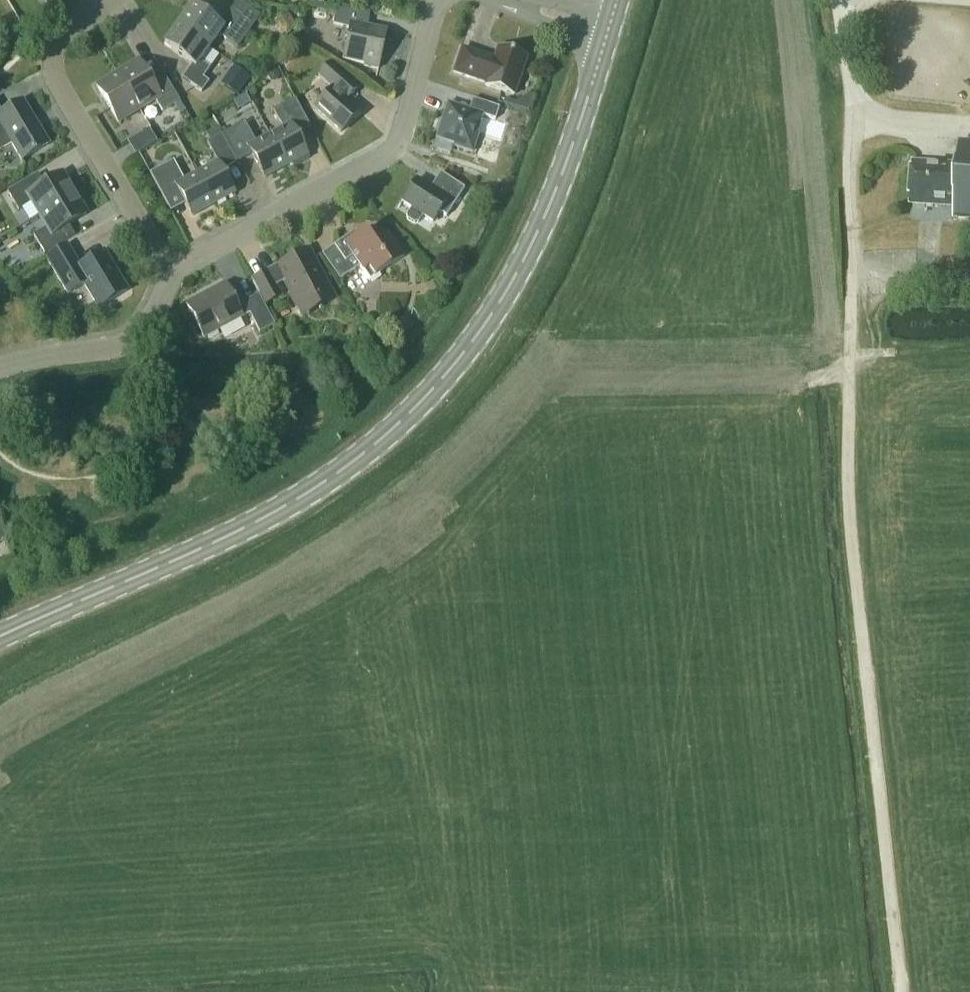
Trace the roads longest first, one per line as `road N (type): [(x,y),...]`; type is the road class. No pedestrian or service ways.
road 1 (primary): [(0,636),(245,526),(356,459),(420,402),(524,259),(566,162),(608,27)]
road 2 (residential): [(173,273),(399,148),(436,0)]
road 3 (residential): [(173,273),(54,71),(64,35),(115,0)]
road 4 (residential): [(0,366),(133,339),(173,273)]

